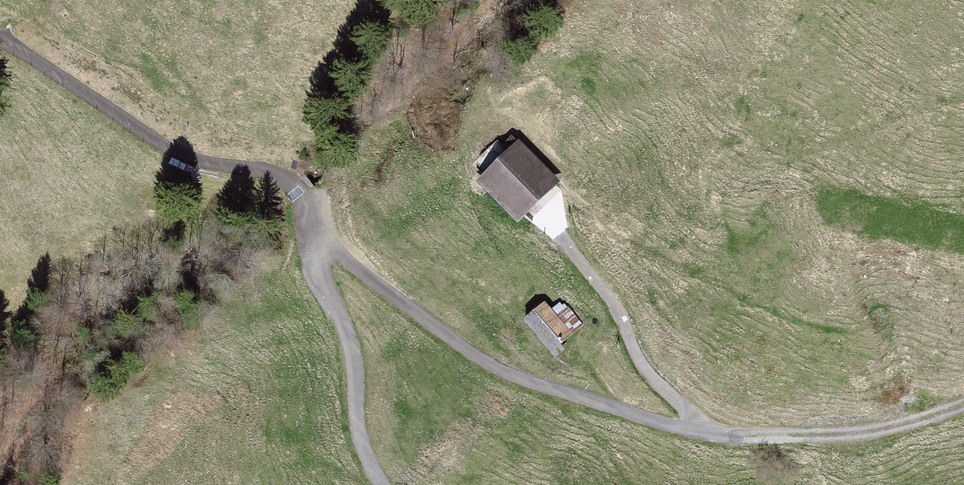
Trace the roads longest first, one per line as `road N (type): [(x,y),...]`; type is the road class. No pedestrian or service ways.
road 1 (track): [(304,196),(385,296),(510,380),(711,434),(808,444),(963,414)]
road 2 (track): [(304,196),(151,142),(0,41)]
road 3 (track): [(377,484),(304,196)]
road 4 (track): [(711,434),(642,371),(611,300),(552,226)]

